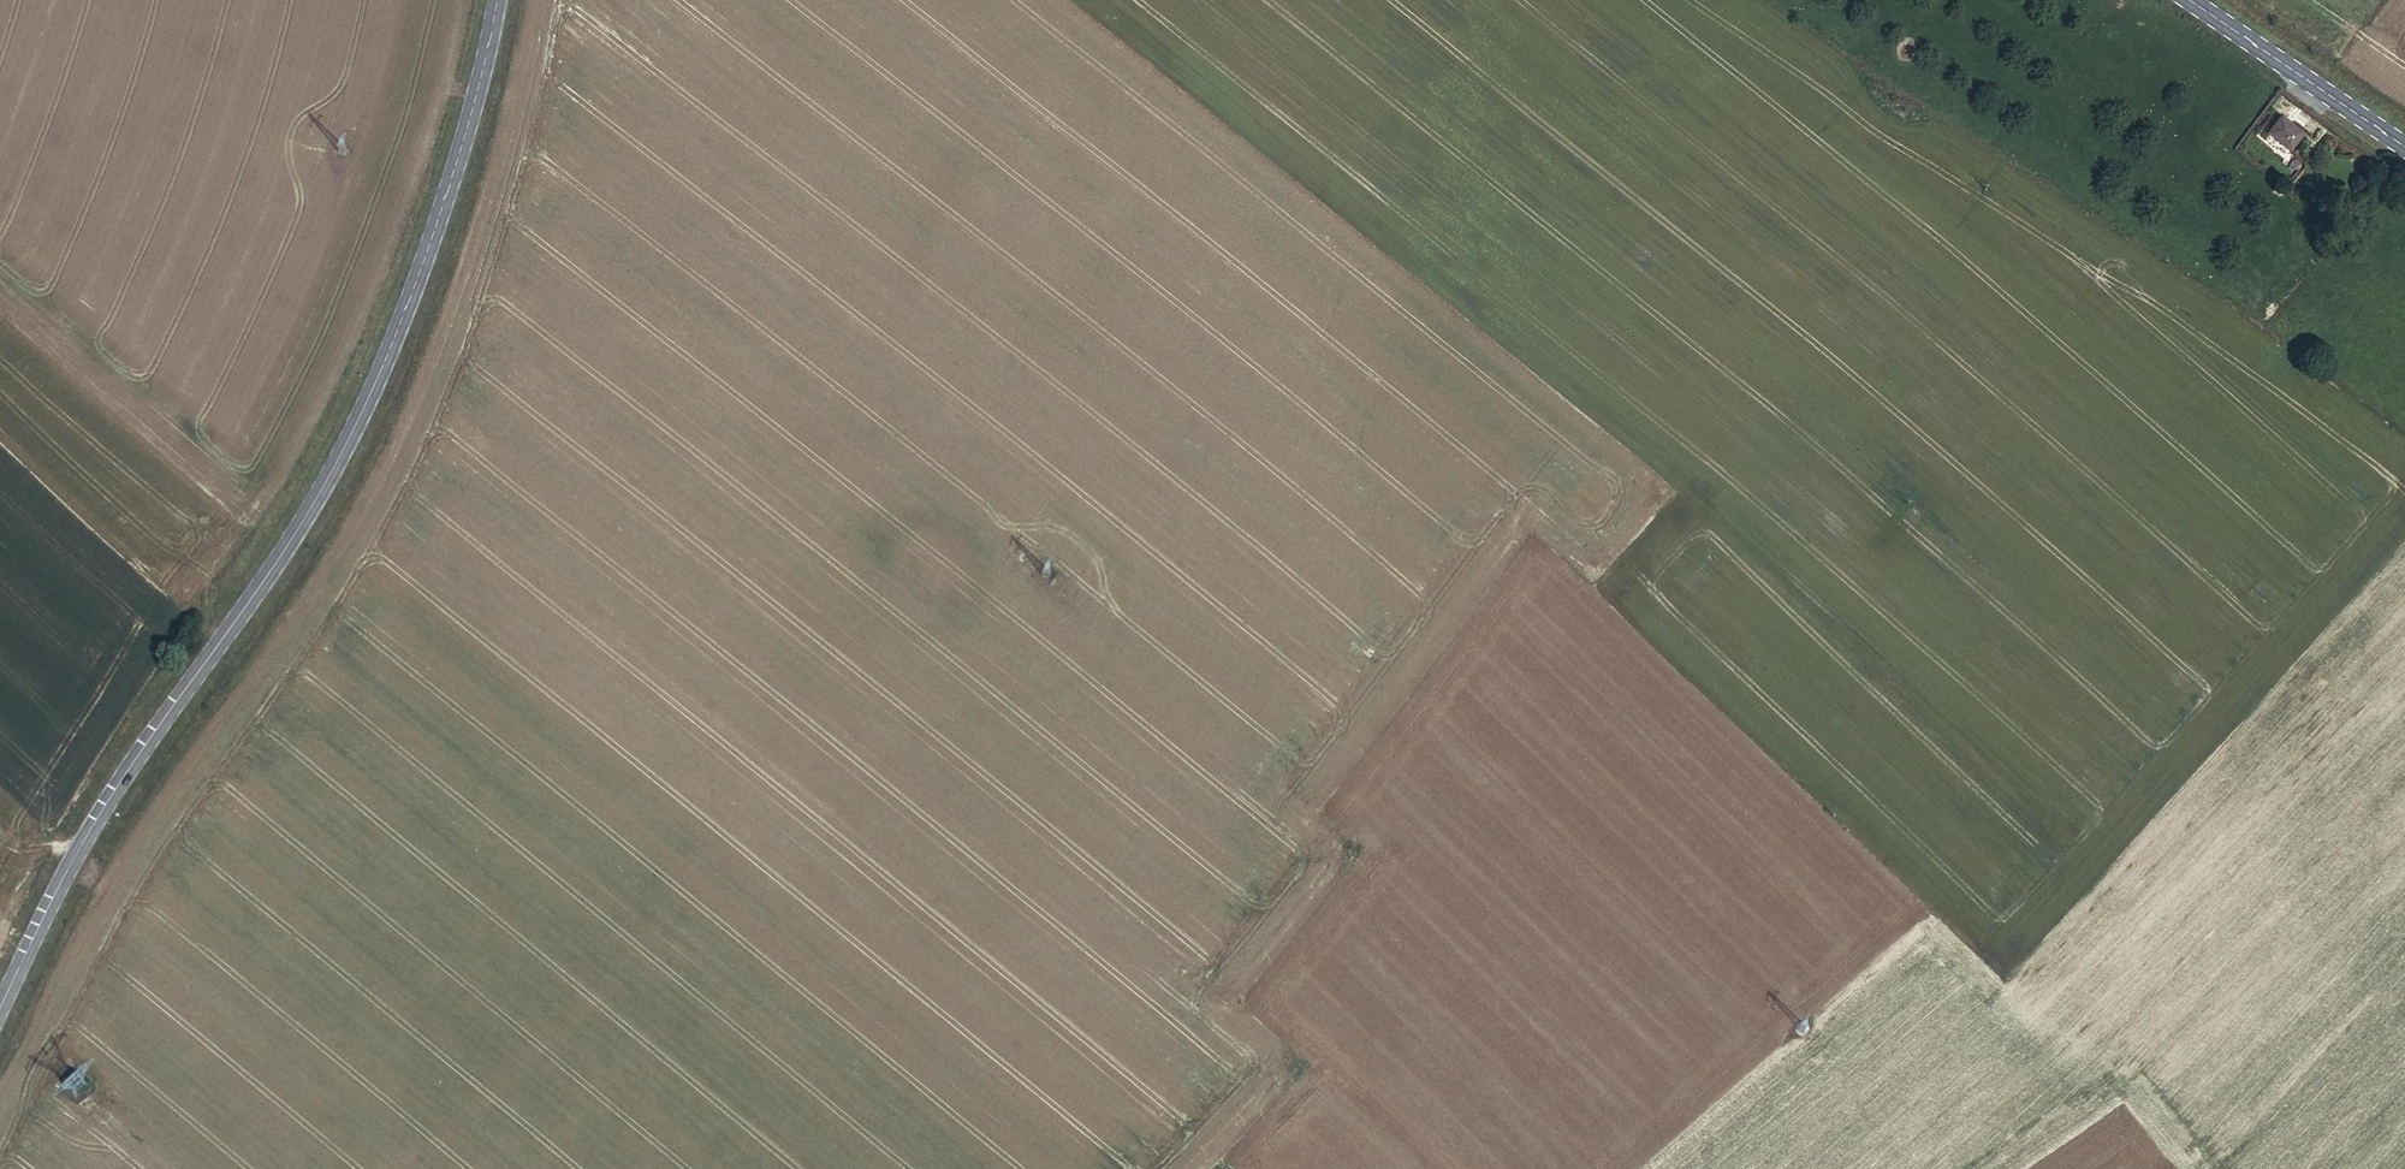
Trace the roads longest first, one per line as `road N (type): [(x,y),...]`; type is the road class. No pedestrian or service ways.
road 1 (tertiary): [(496,0),(453,177),(390,356),(317,498),(108,806),(0,1018)]
road 2 (secondary): [(2404,146),(2191,0)]

